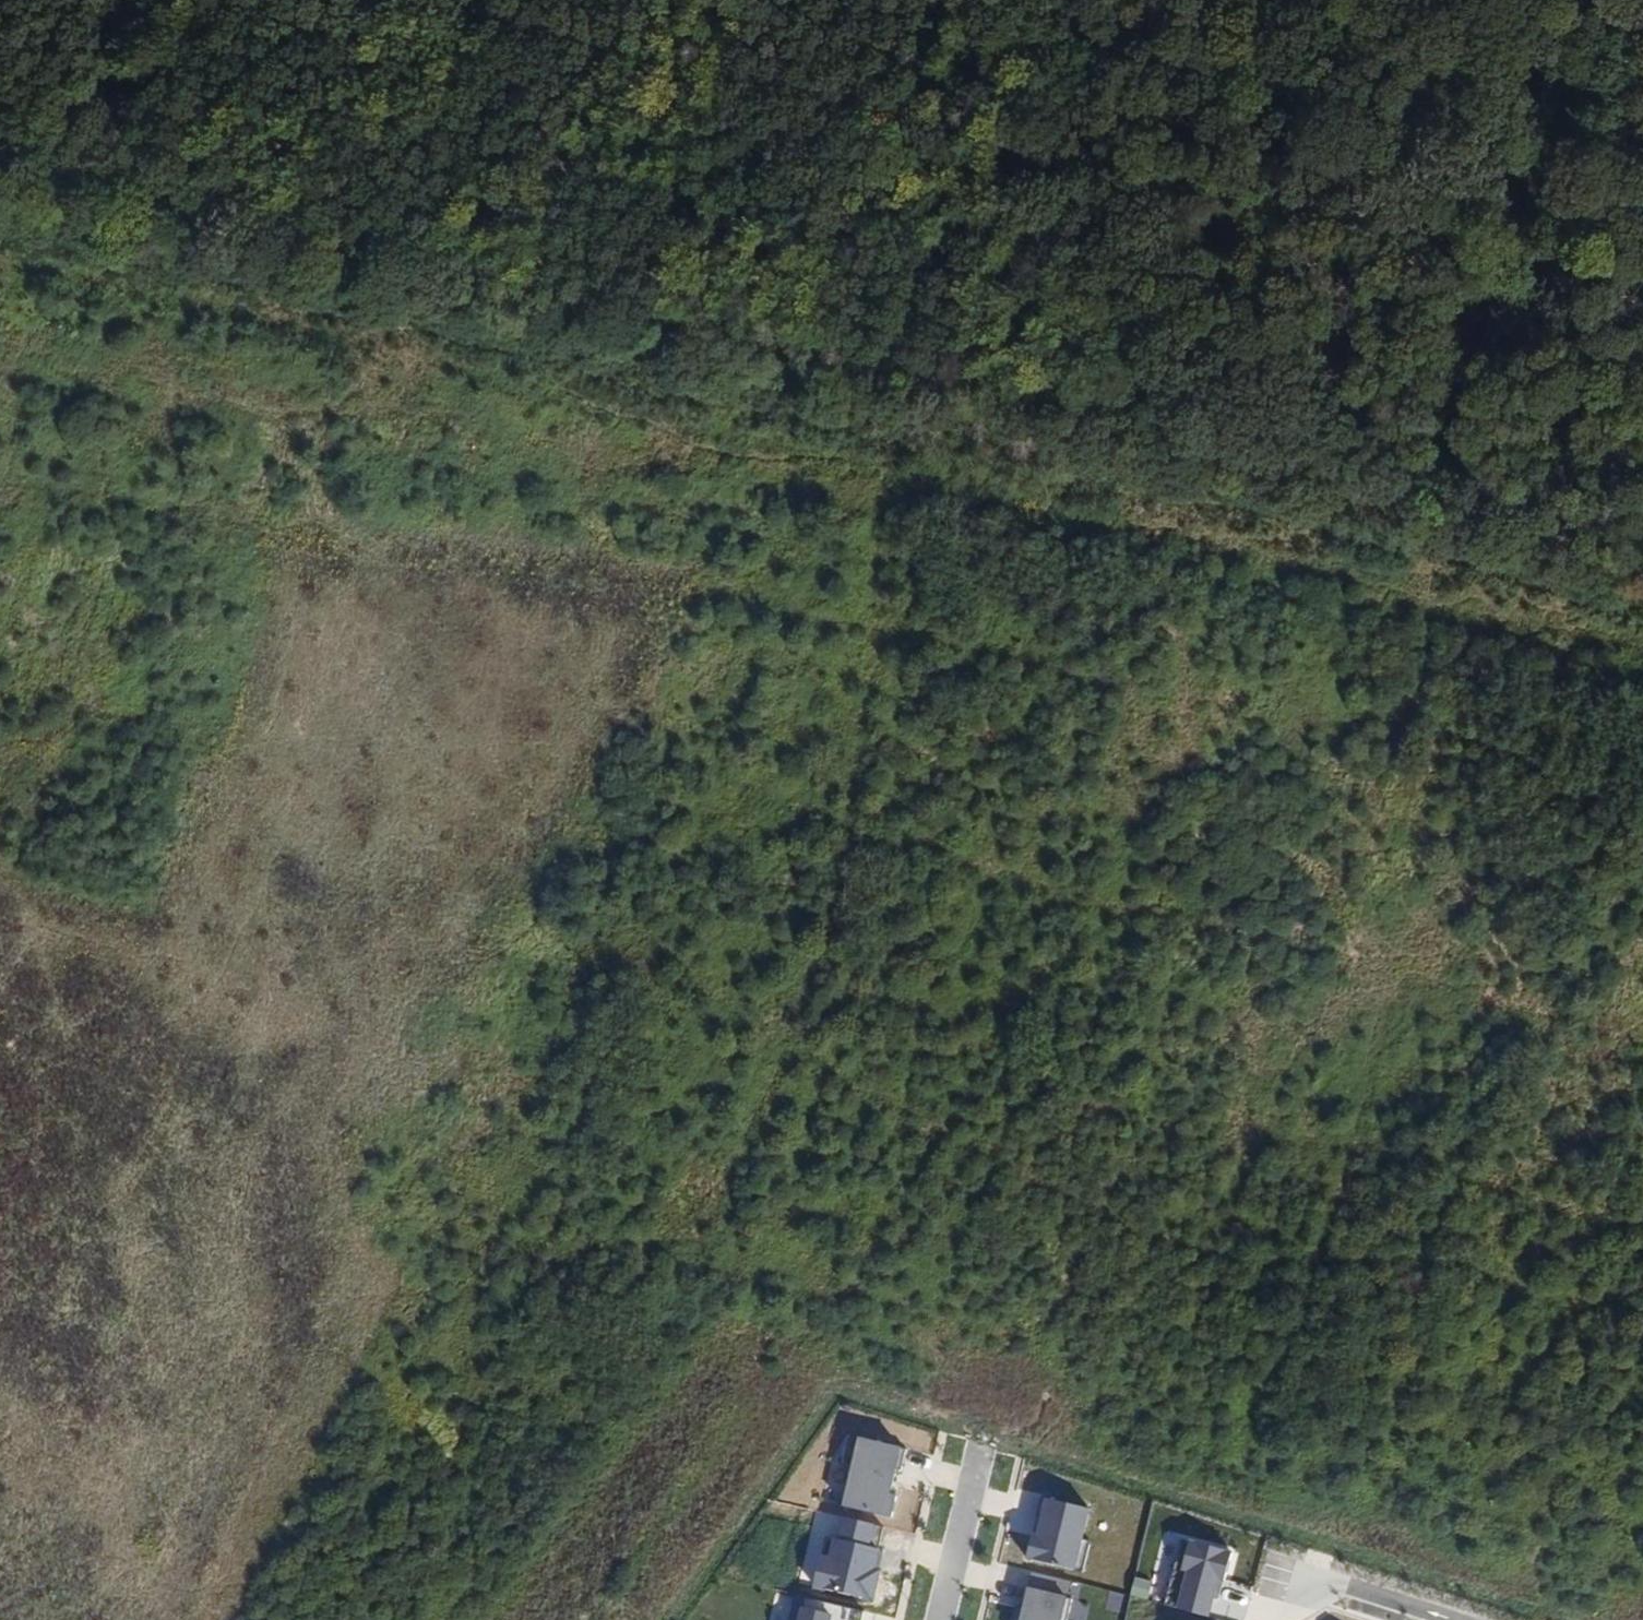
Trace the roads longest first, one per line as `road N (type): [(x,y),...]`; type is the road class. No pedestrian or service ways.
road 1 (residential): [(939,1619),(977,1452)]

